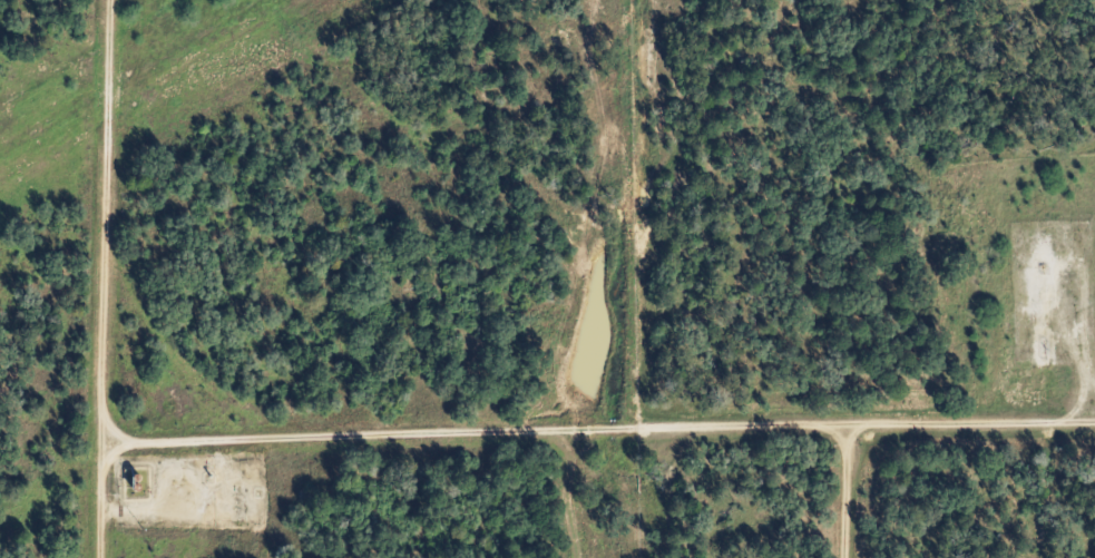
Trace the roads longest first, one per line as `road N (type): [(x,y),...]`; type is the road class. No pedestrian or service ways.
road 1 (residential): [(1094,427),(111,434)]
road 2 (residential): [(107,557),(113,0)]
road 3 (residential): [(843,427),(845,557)]

